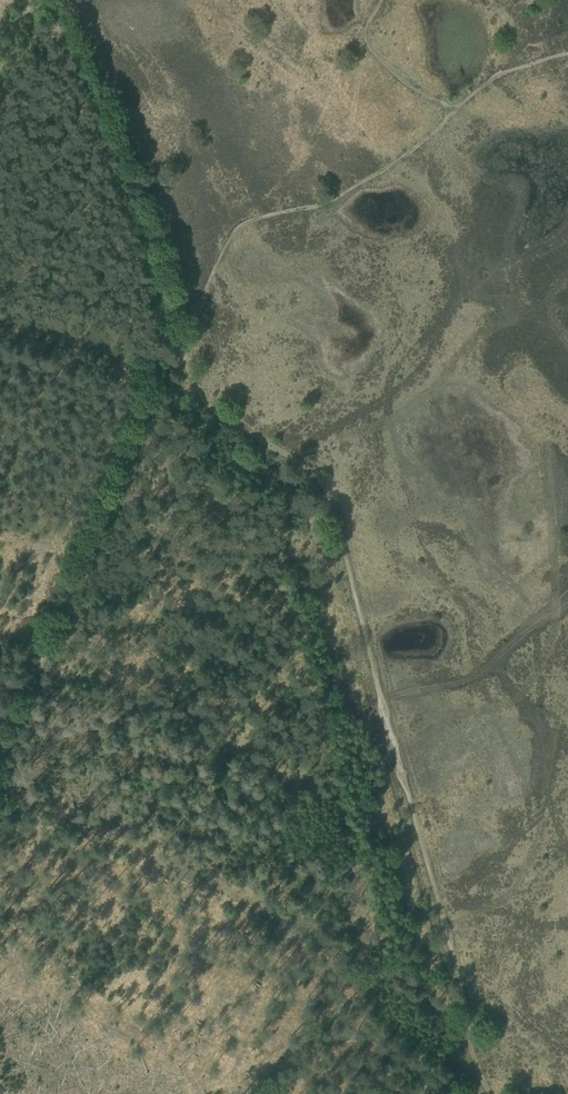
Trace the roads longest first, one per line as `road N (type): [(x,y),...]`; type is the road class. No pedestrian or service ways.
road 1 (track): [(459,998),(324,484),(226,421),(200,396),(185,356)]
road 2 (track): [(157,376),(0,751)]
road 3 (track): [(47,0),(185,356)]

